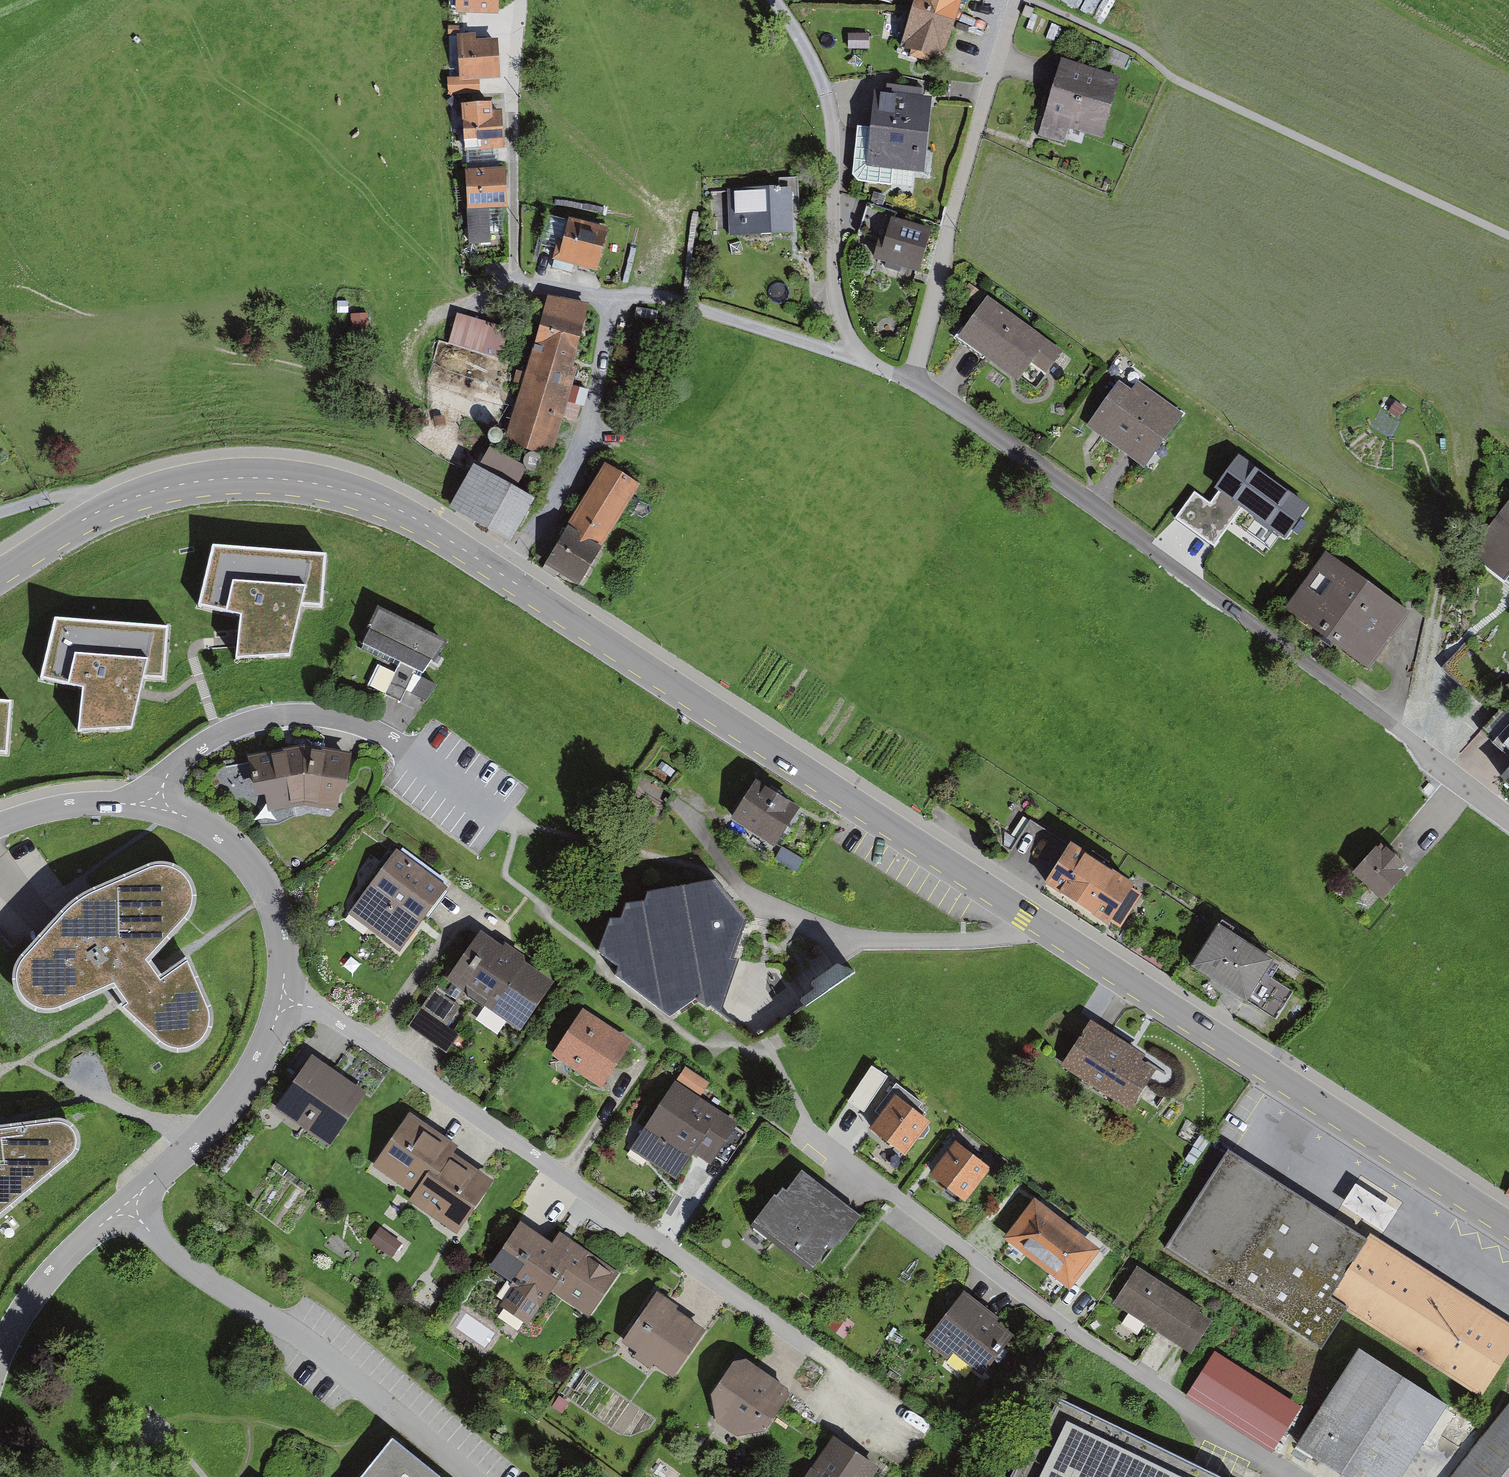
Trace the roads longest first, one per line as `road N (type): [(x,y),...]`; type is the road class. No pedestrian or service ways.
road 1 (secondary): [(0,575),(103,510),(193,482),(302,481),(361,496),(504,576),(1508,1226)]
road 2 (residential): [(281,992),(381,1050),(911,1420)]
road 3 (residential): [(1508,818),(1416,742),(911,383)]
road 4 (residential): [(1292,1476),(1198,1420),(812,1141)]
road 5 (track): [(1508,231),(1167,72),(1033,0)]
road 6 (residential): [(281,992),(252,1074),(194,1140),(30,1295),(0,1371)]
road 7 (residential): [(911,383),(856,357),(844,327),(832,264),(832,122),(826,93),(773,0)]
road 8 (residential): [(1012,0),(911,383)]
road 9 (residential): [(133,804),(220,732),(274,715),(348,719),(411,756)]
road 10 (residential): [(133,804),(196,823),(249,866),(275,920),(281,992)]
road 11 (track): [(1444,583),(1416,742)]
road 12 (residential): [(0,822),(60,806),(133,804)]

